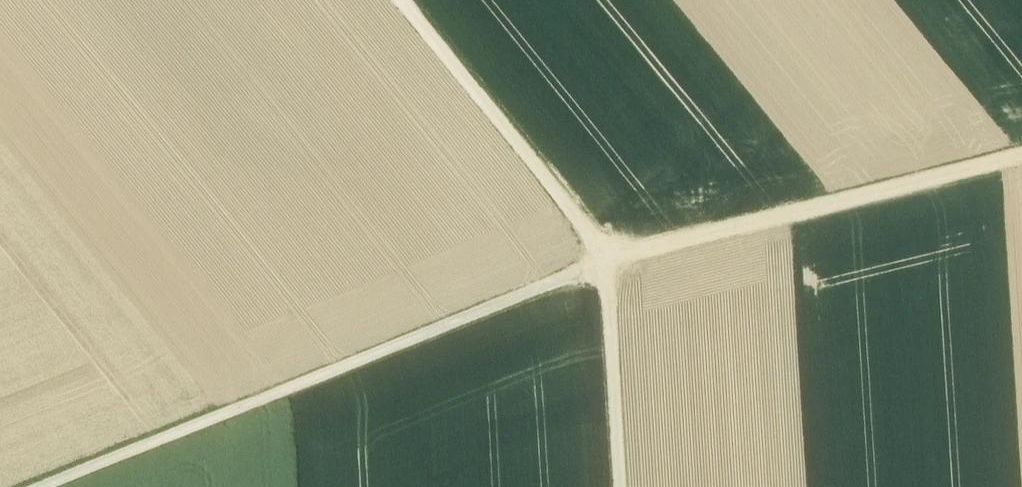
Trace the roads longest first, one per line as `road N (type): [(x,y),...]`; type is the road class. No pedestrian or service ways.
road 1 (track): [(41,486),(606,260),(1021,156)]
road 2 (track): [(620,486),(606,260),(405,0)]

